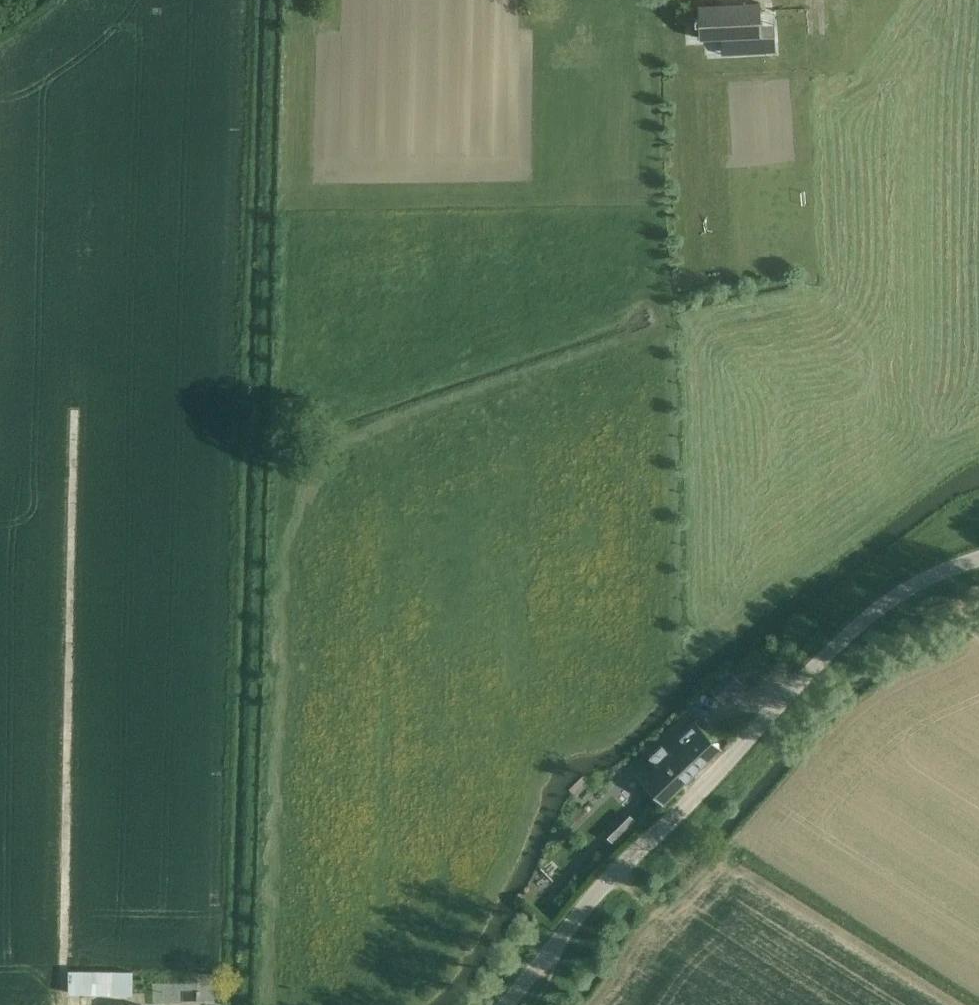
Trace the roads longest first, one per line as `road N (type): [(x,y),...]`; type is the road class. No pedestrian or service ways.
road 1 (residential): [(504,1004),(594,892),(864,620),(936,574),(978,559)]

